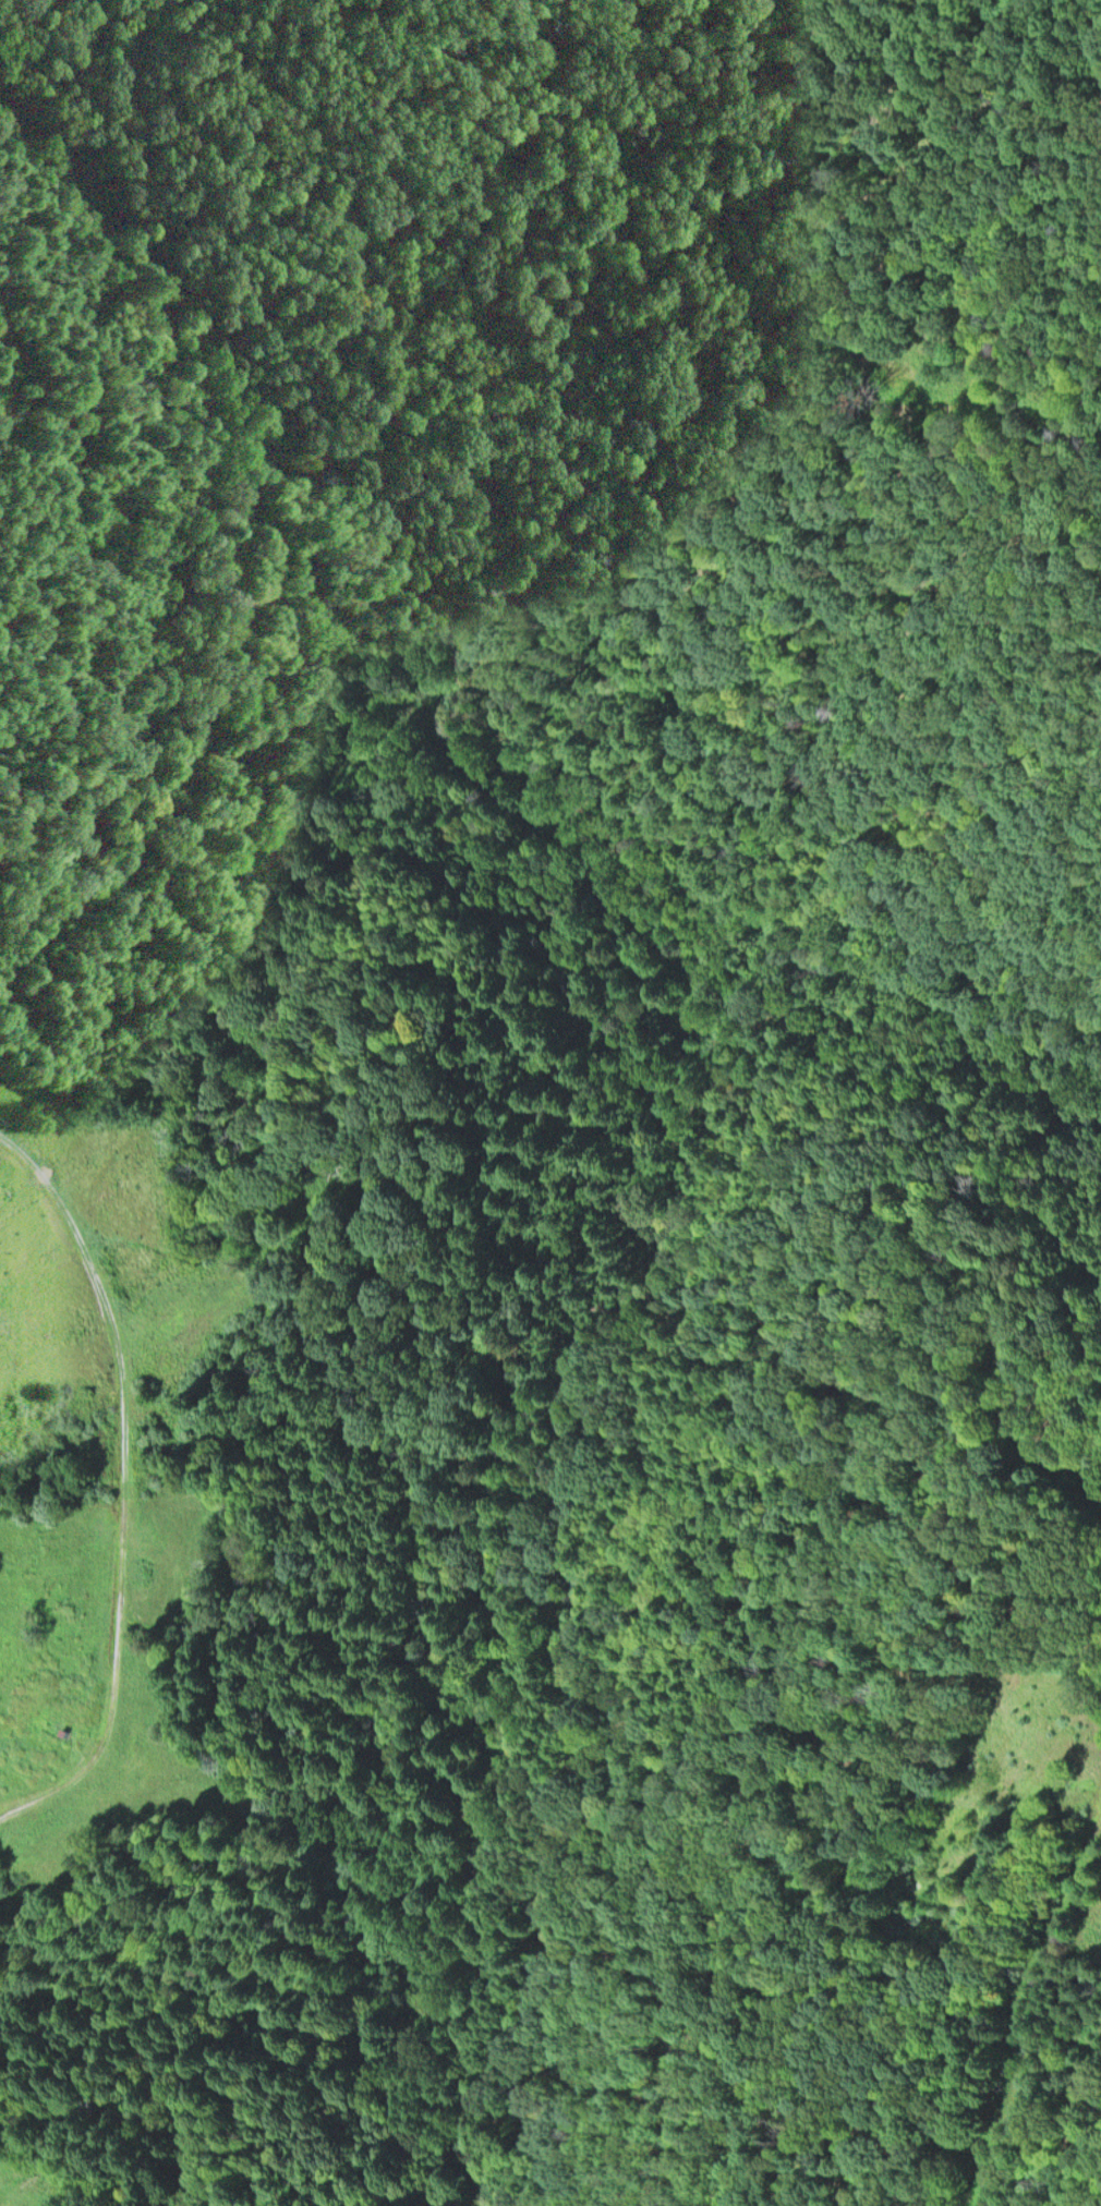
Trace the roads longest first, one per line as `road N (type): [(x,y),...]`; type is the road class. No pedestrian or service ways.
road 1 (track): [(0,1818),(90,1762),(109,1726),(126,1566),(123,1356),(109,1304),(84,1240),(36,1160),(0,1130)]
road 2 (track): [(1100,1808),(1013,1995),(1016,2063),(982,2205)]
road 3 (track): [(911,380),(1035,407),(1100,433)]

